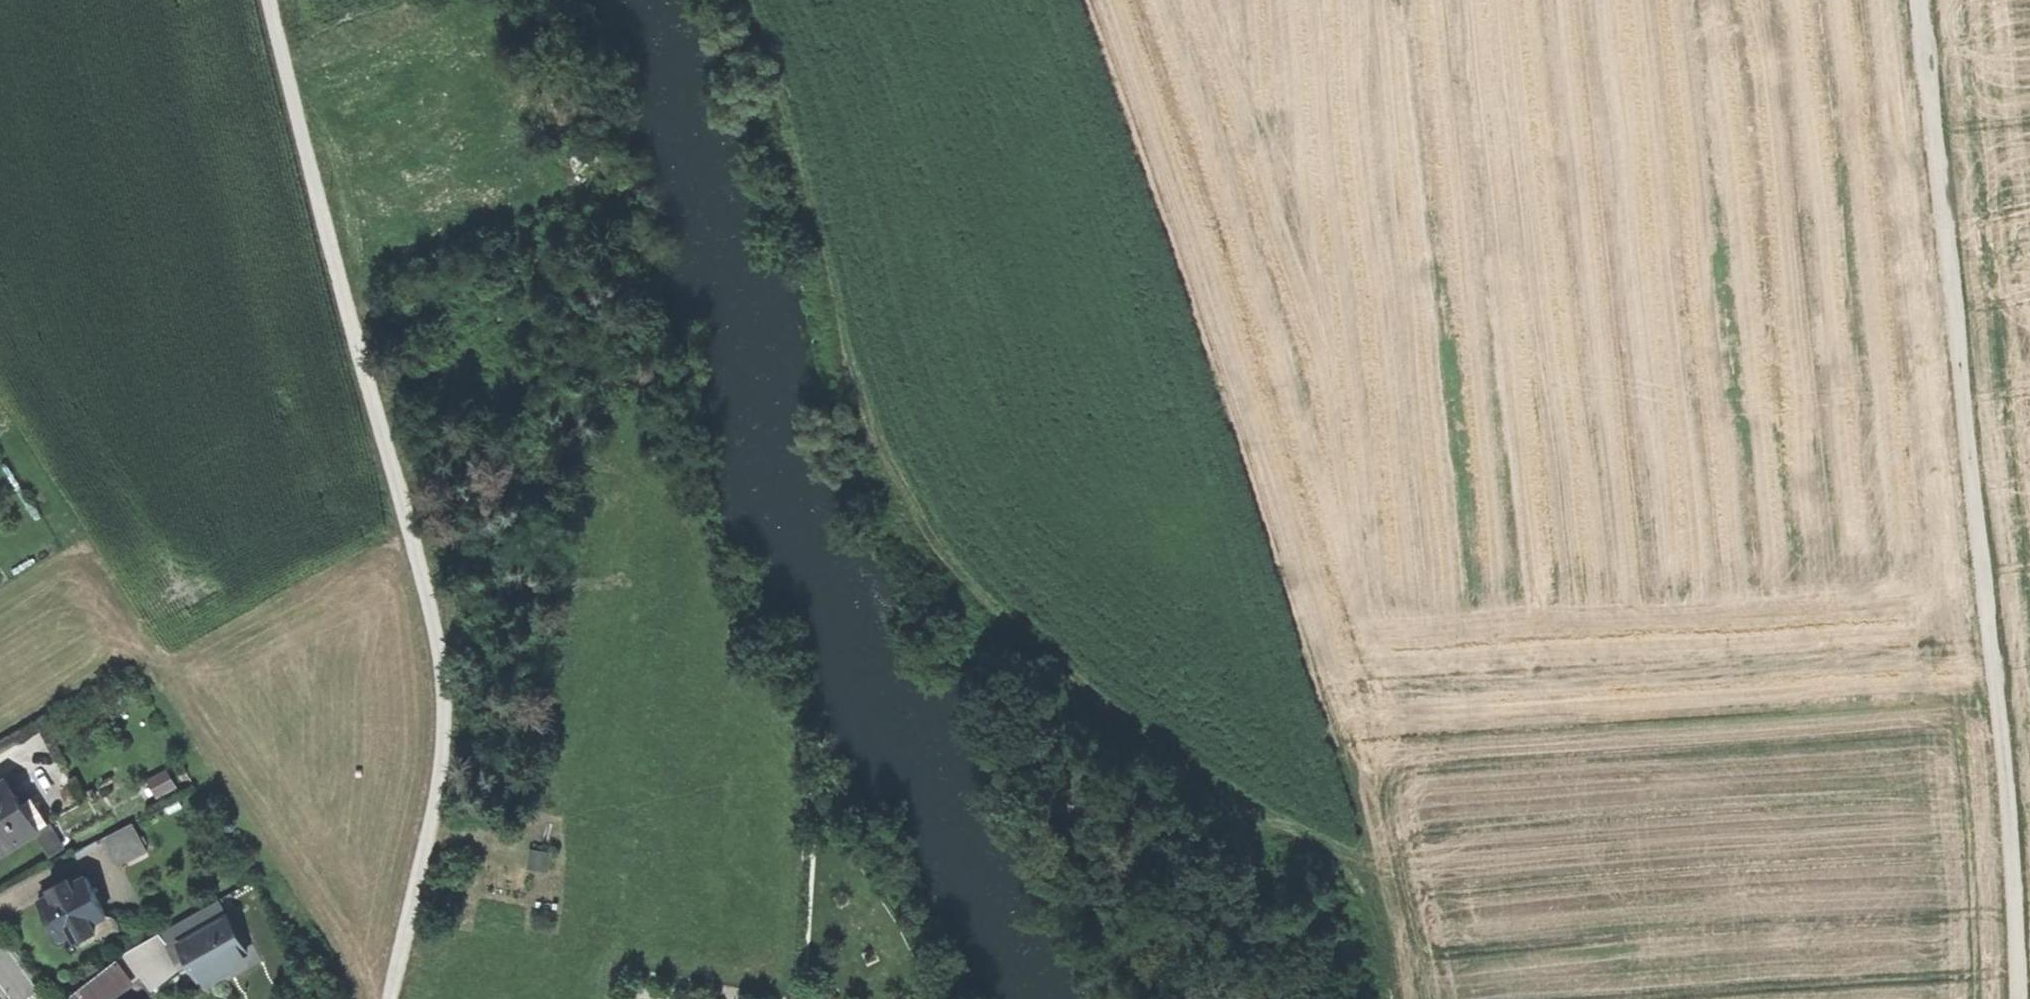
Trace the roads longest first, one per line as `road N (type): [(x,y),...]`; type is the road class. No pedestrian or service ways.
road 1 (track): [(274,0),(446,638),(447,763),(392,998)]
road 2 (track): [(1923,0),(2019,830),(2022,998)]

